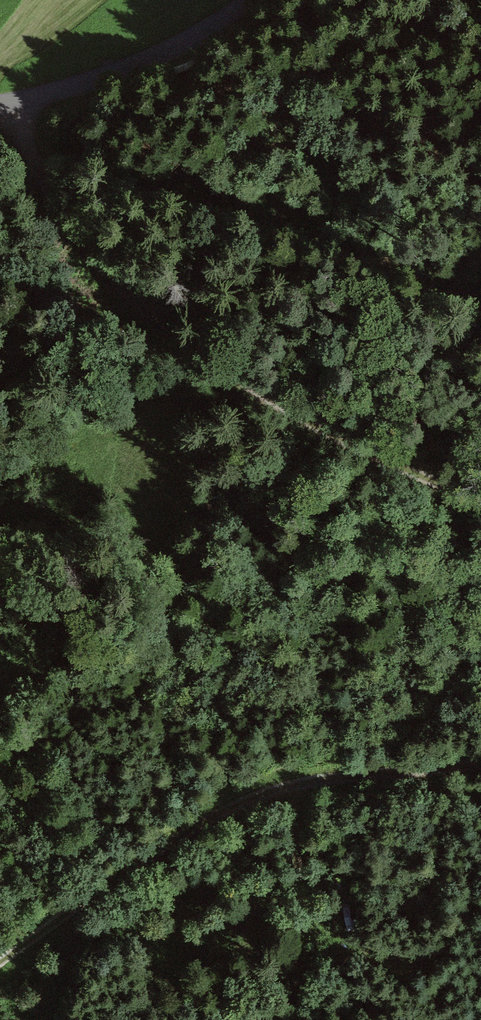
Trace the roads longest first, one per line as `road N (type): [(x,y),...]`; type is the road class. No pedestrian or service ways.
road 1 (track): [(15,99),(59,207),(85,249),(144,314),(255,390),(480,500)]
road 2 (track): [(480,765),(329,781),(230,809),(0,960)]
road 3 (unclassified): [(0,102),(131,67),(248,0)]
road 4 (track): [(300,787),(303,903),(320,947),(376,1002)]

